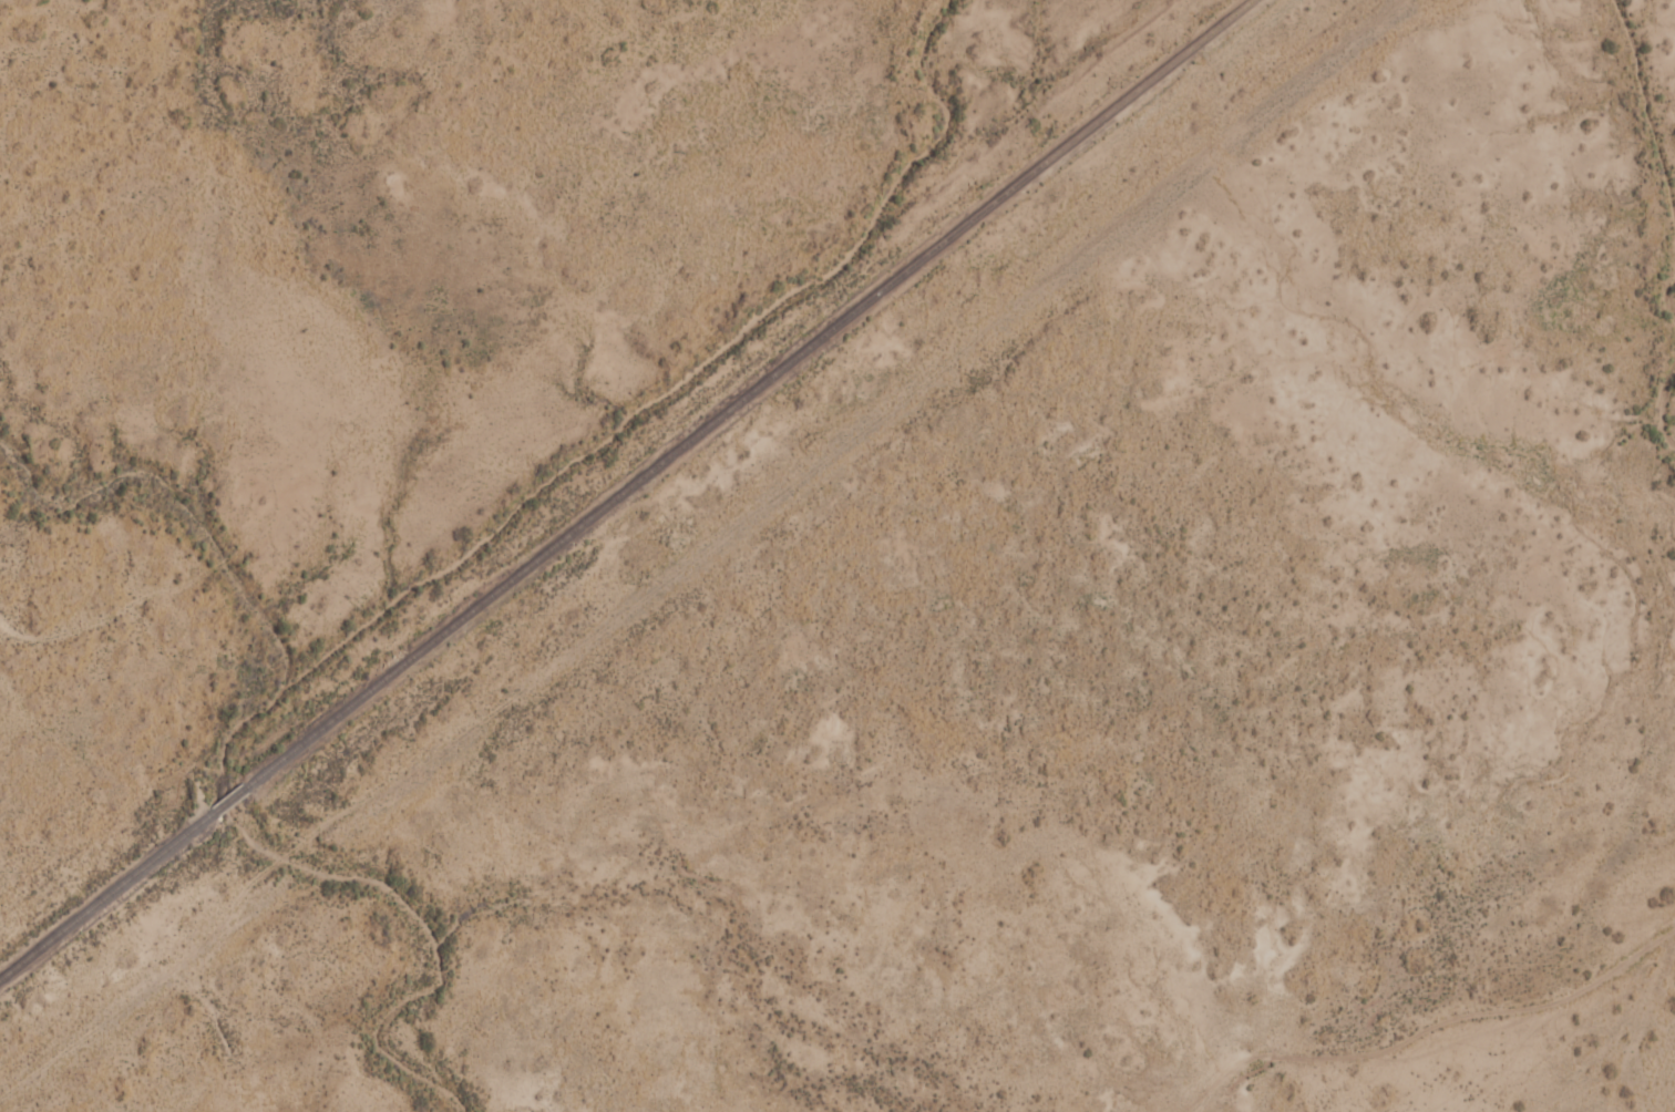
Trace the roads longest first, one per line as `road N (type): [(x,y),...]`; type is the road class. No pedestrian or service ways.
road 1 (track): [(1331,1111),(1513,992),(1674,924)]
road 2 (track): [(0,1097),(226,913)]

